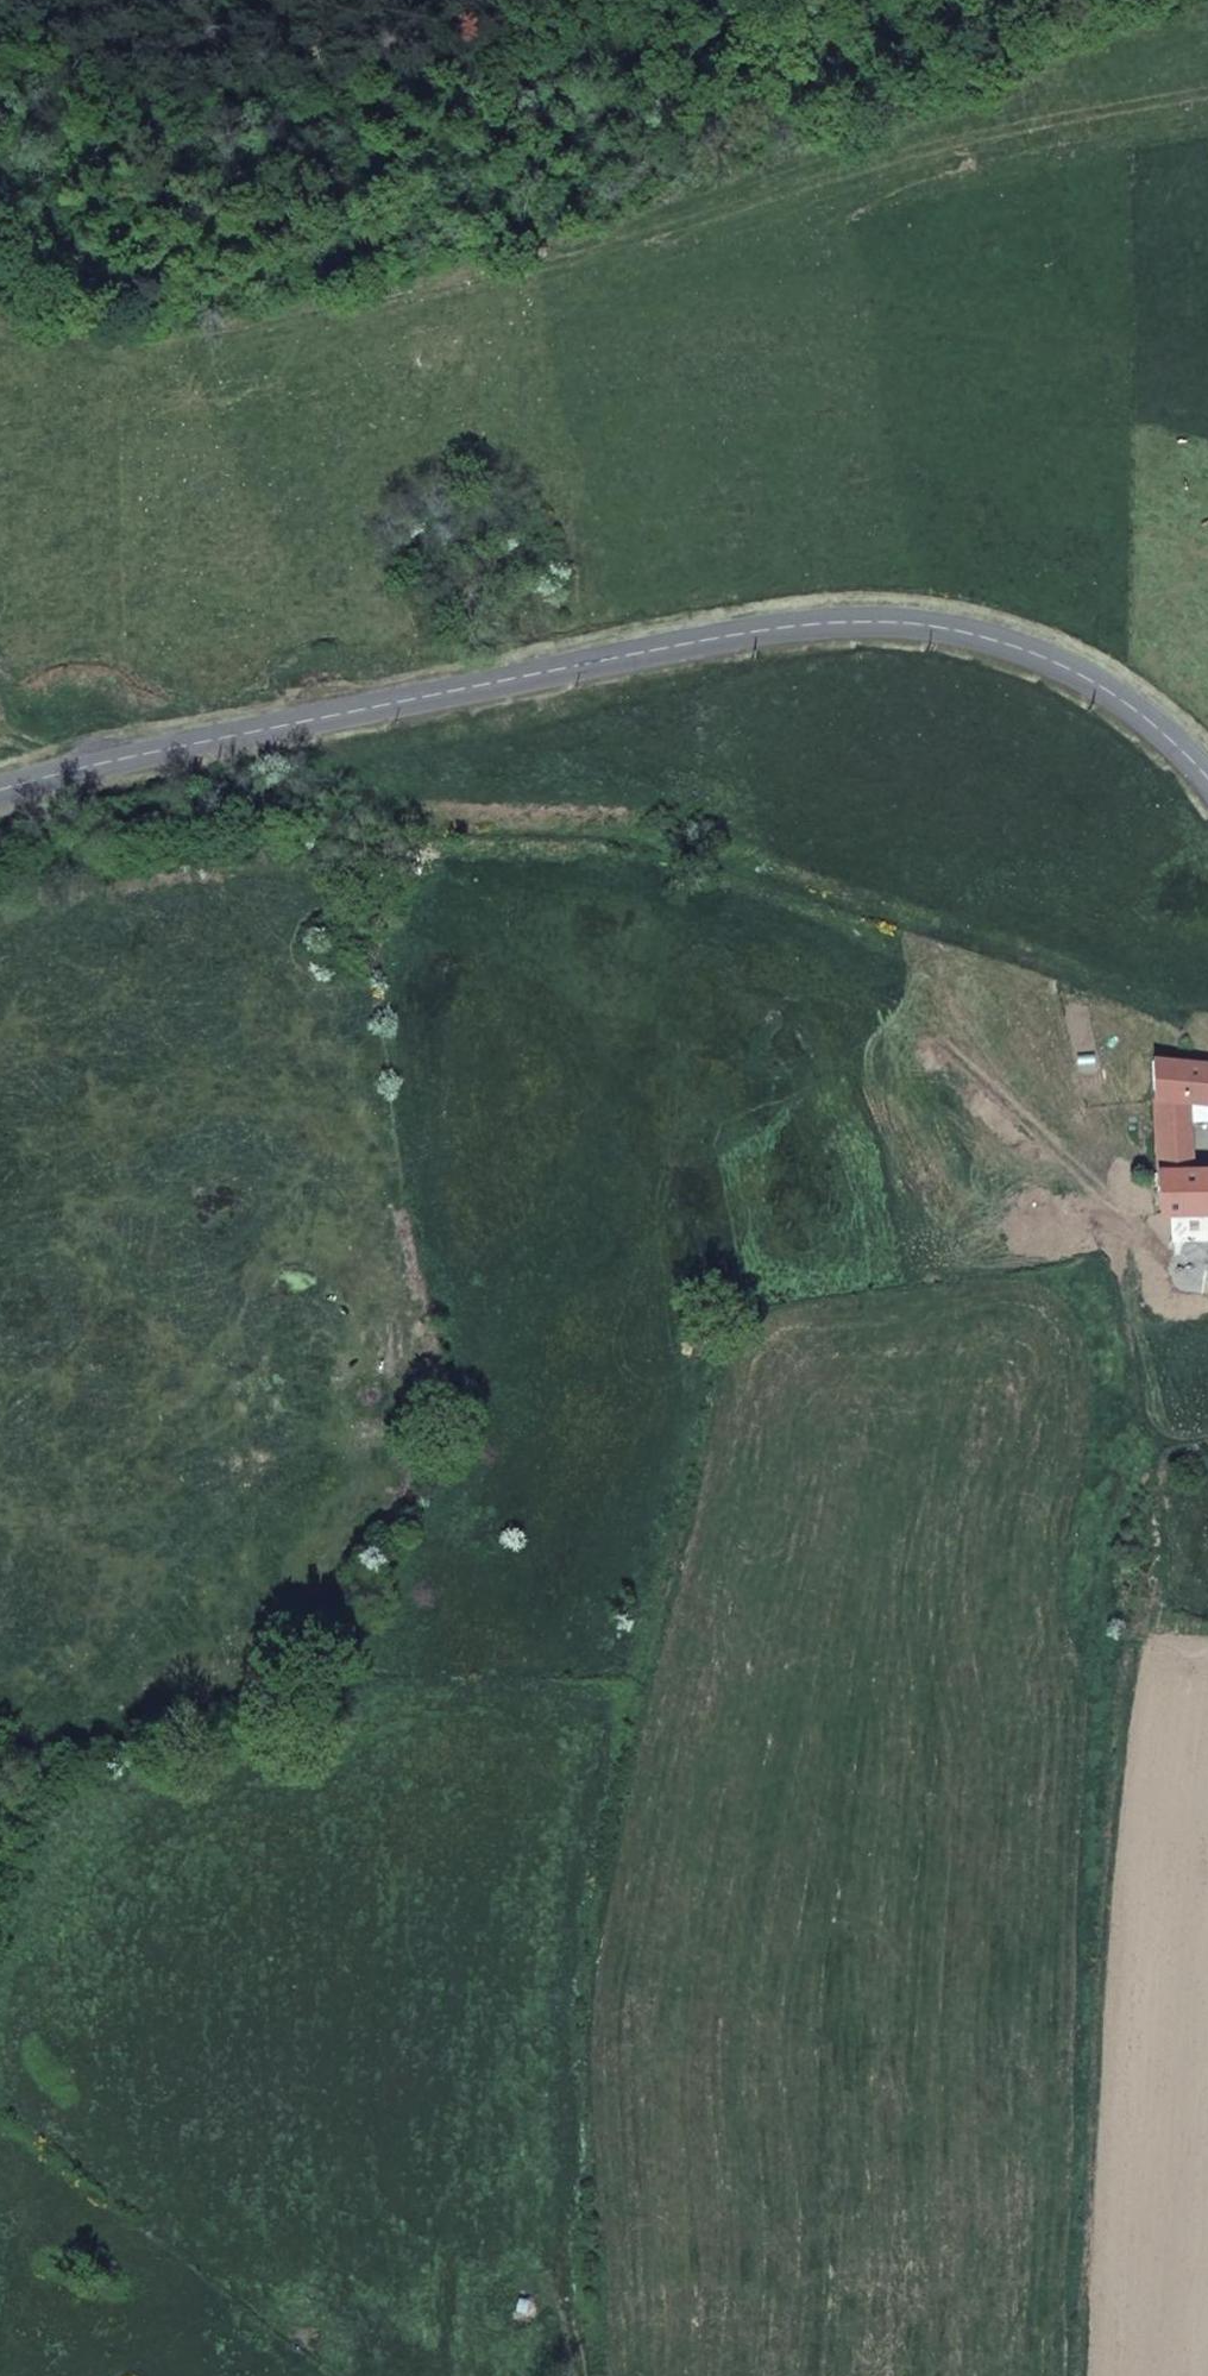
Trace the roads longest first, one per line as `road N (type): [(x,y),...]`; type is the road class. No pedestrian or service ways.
road 1 (secondary): [(1207,774),(1111,695),(1023,647),(907,623),(784,629),(0,793)]

